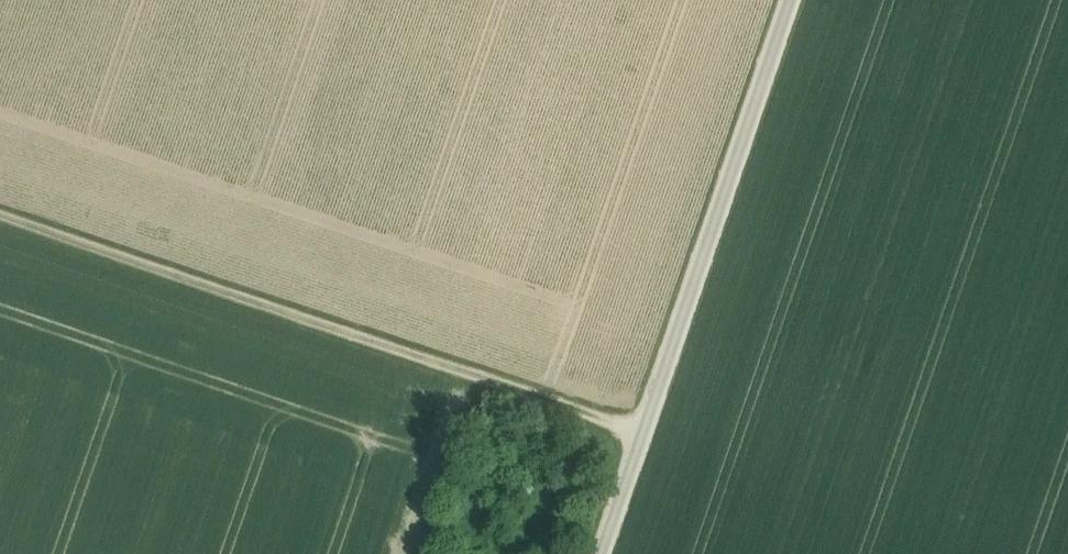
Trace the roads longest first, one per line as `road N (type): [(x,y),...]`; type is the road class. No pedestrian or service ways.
road 1 (track): [(0,206),(648,428)]
road 2 (track): [(797,0),(605,553)]

